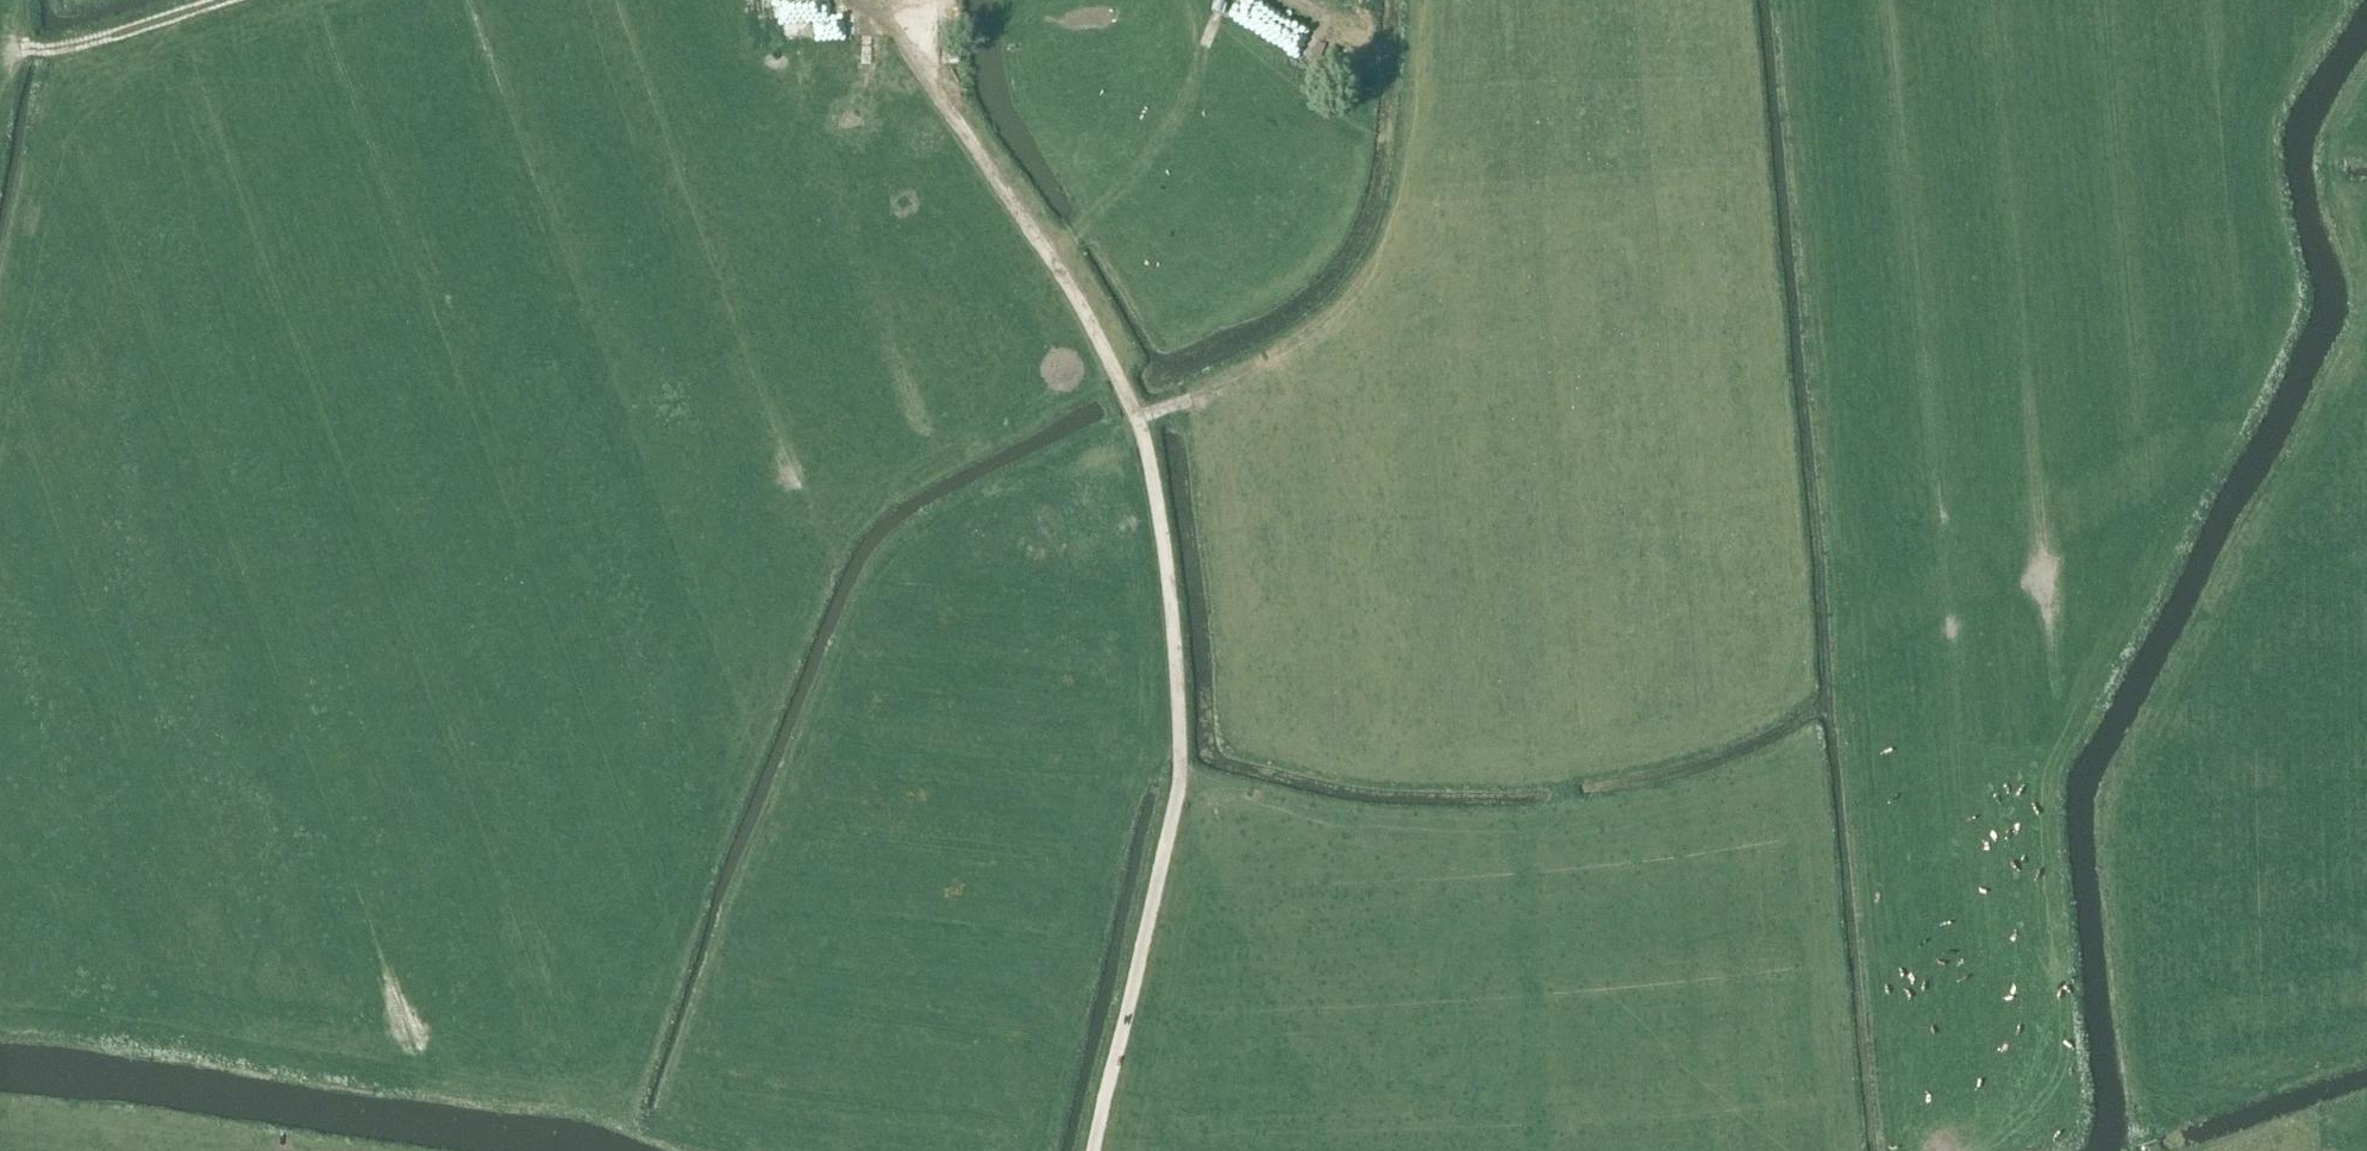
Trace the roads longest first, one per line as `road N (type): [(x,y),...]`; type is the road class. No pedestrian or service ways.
road 1 (track): [(942,0),(926,62),(932,85),(1085,314),(1121,385),(1154,478),(1165,557),(1178,783),(1092,1150)]

